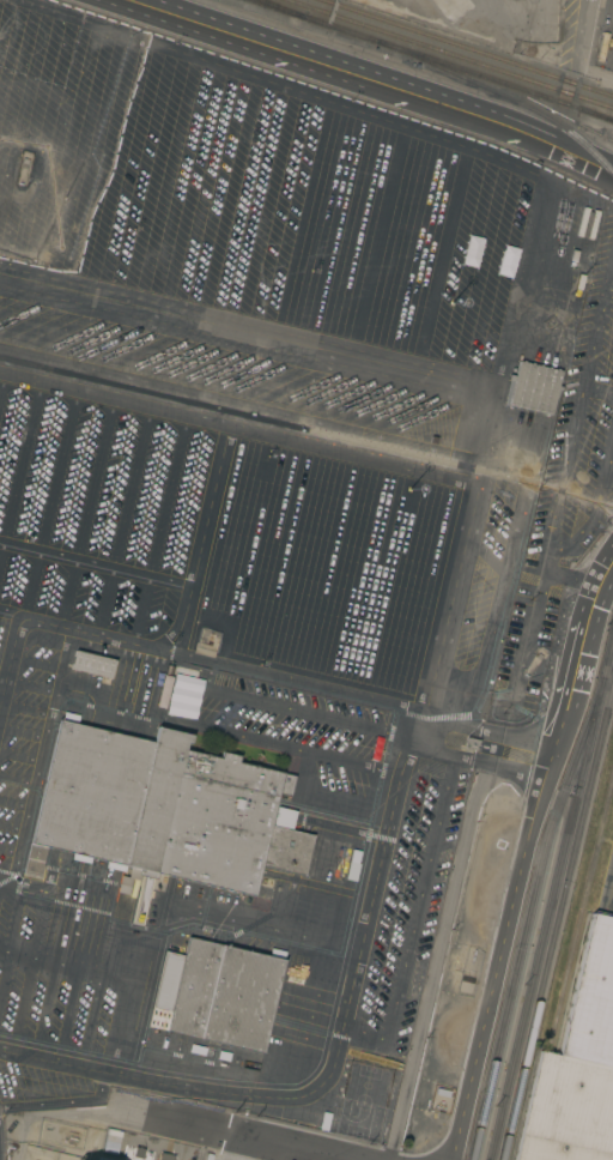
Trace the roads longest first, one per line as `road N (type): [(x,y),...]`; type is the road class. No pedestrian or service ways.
road 1 (residential): [(449,1159),(612,567)]
road 2 (tertiary): [(124,0),(550,141),(612,174)]
road 3 (residential): [(331,1159),(114,1111)]

